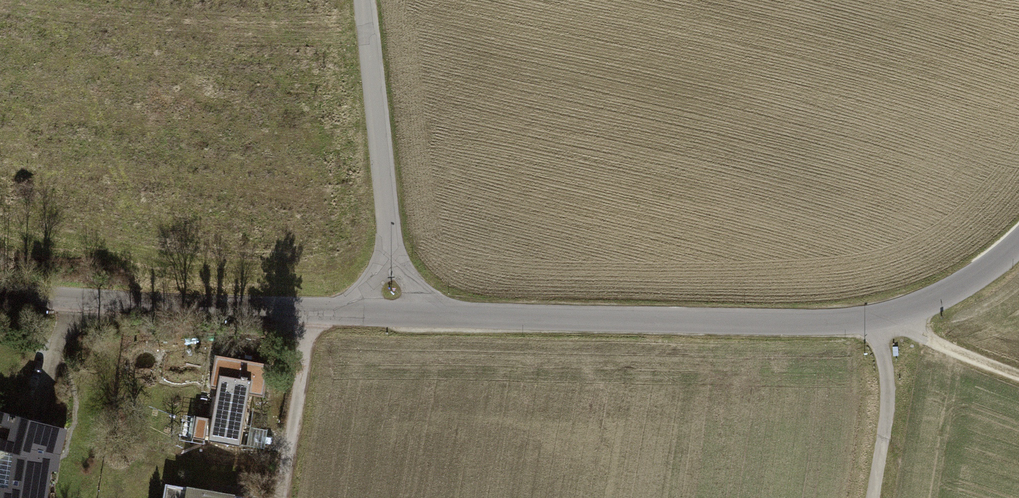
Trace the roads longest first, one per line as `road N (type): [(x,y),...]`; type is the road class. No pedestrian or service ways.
road 1 (unclassified): [(381,306),(607,321),(877,319)]
road 2 (unclassified): [(0,294),(302,310),(381,306)]
road 3 (unclassified): [(381,306),(388,261),(366,0)]
road 4 (track): [(302,310),(275,497)]
road 5 (residential): [(877,319),(887,383),(872,497)]
road 6 (unclassified): [(877,319),(960,286),(1018,237)]
road 7 (track): [(877,319),(1018,377)]

